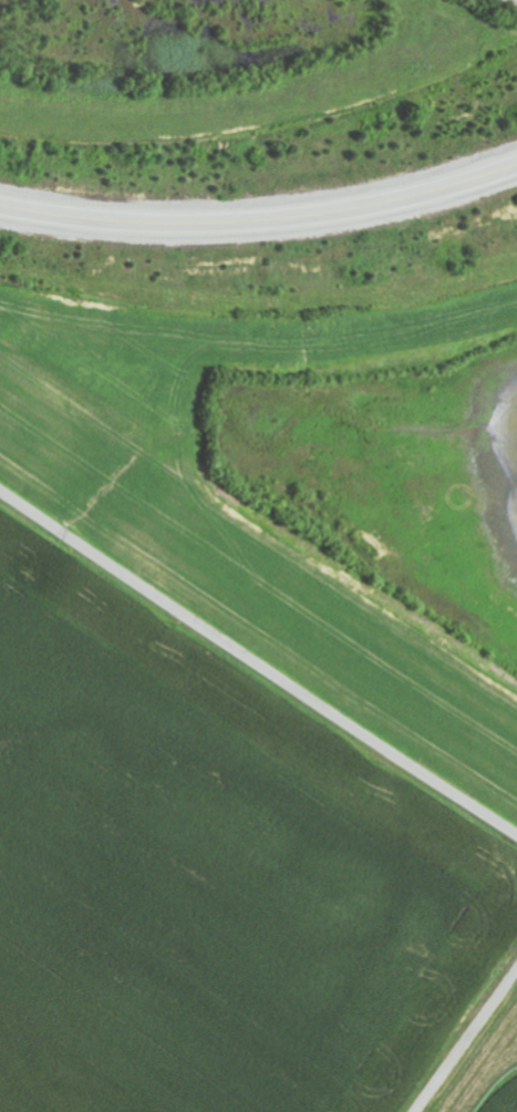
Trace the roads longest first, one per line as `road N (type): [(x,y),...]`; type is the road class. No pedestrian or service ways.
road 1 (tertiary): [(516,836),(0,492)]
road 2 (trunk): [(0,212),(95,226),(256,228),(383,210),(516,172)]
road 3 (residential): [(421,1111),(516,975)]

